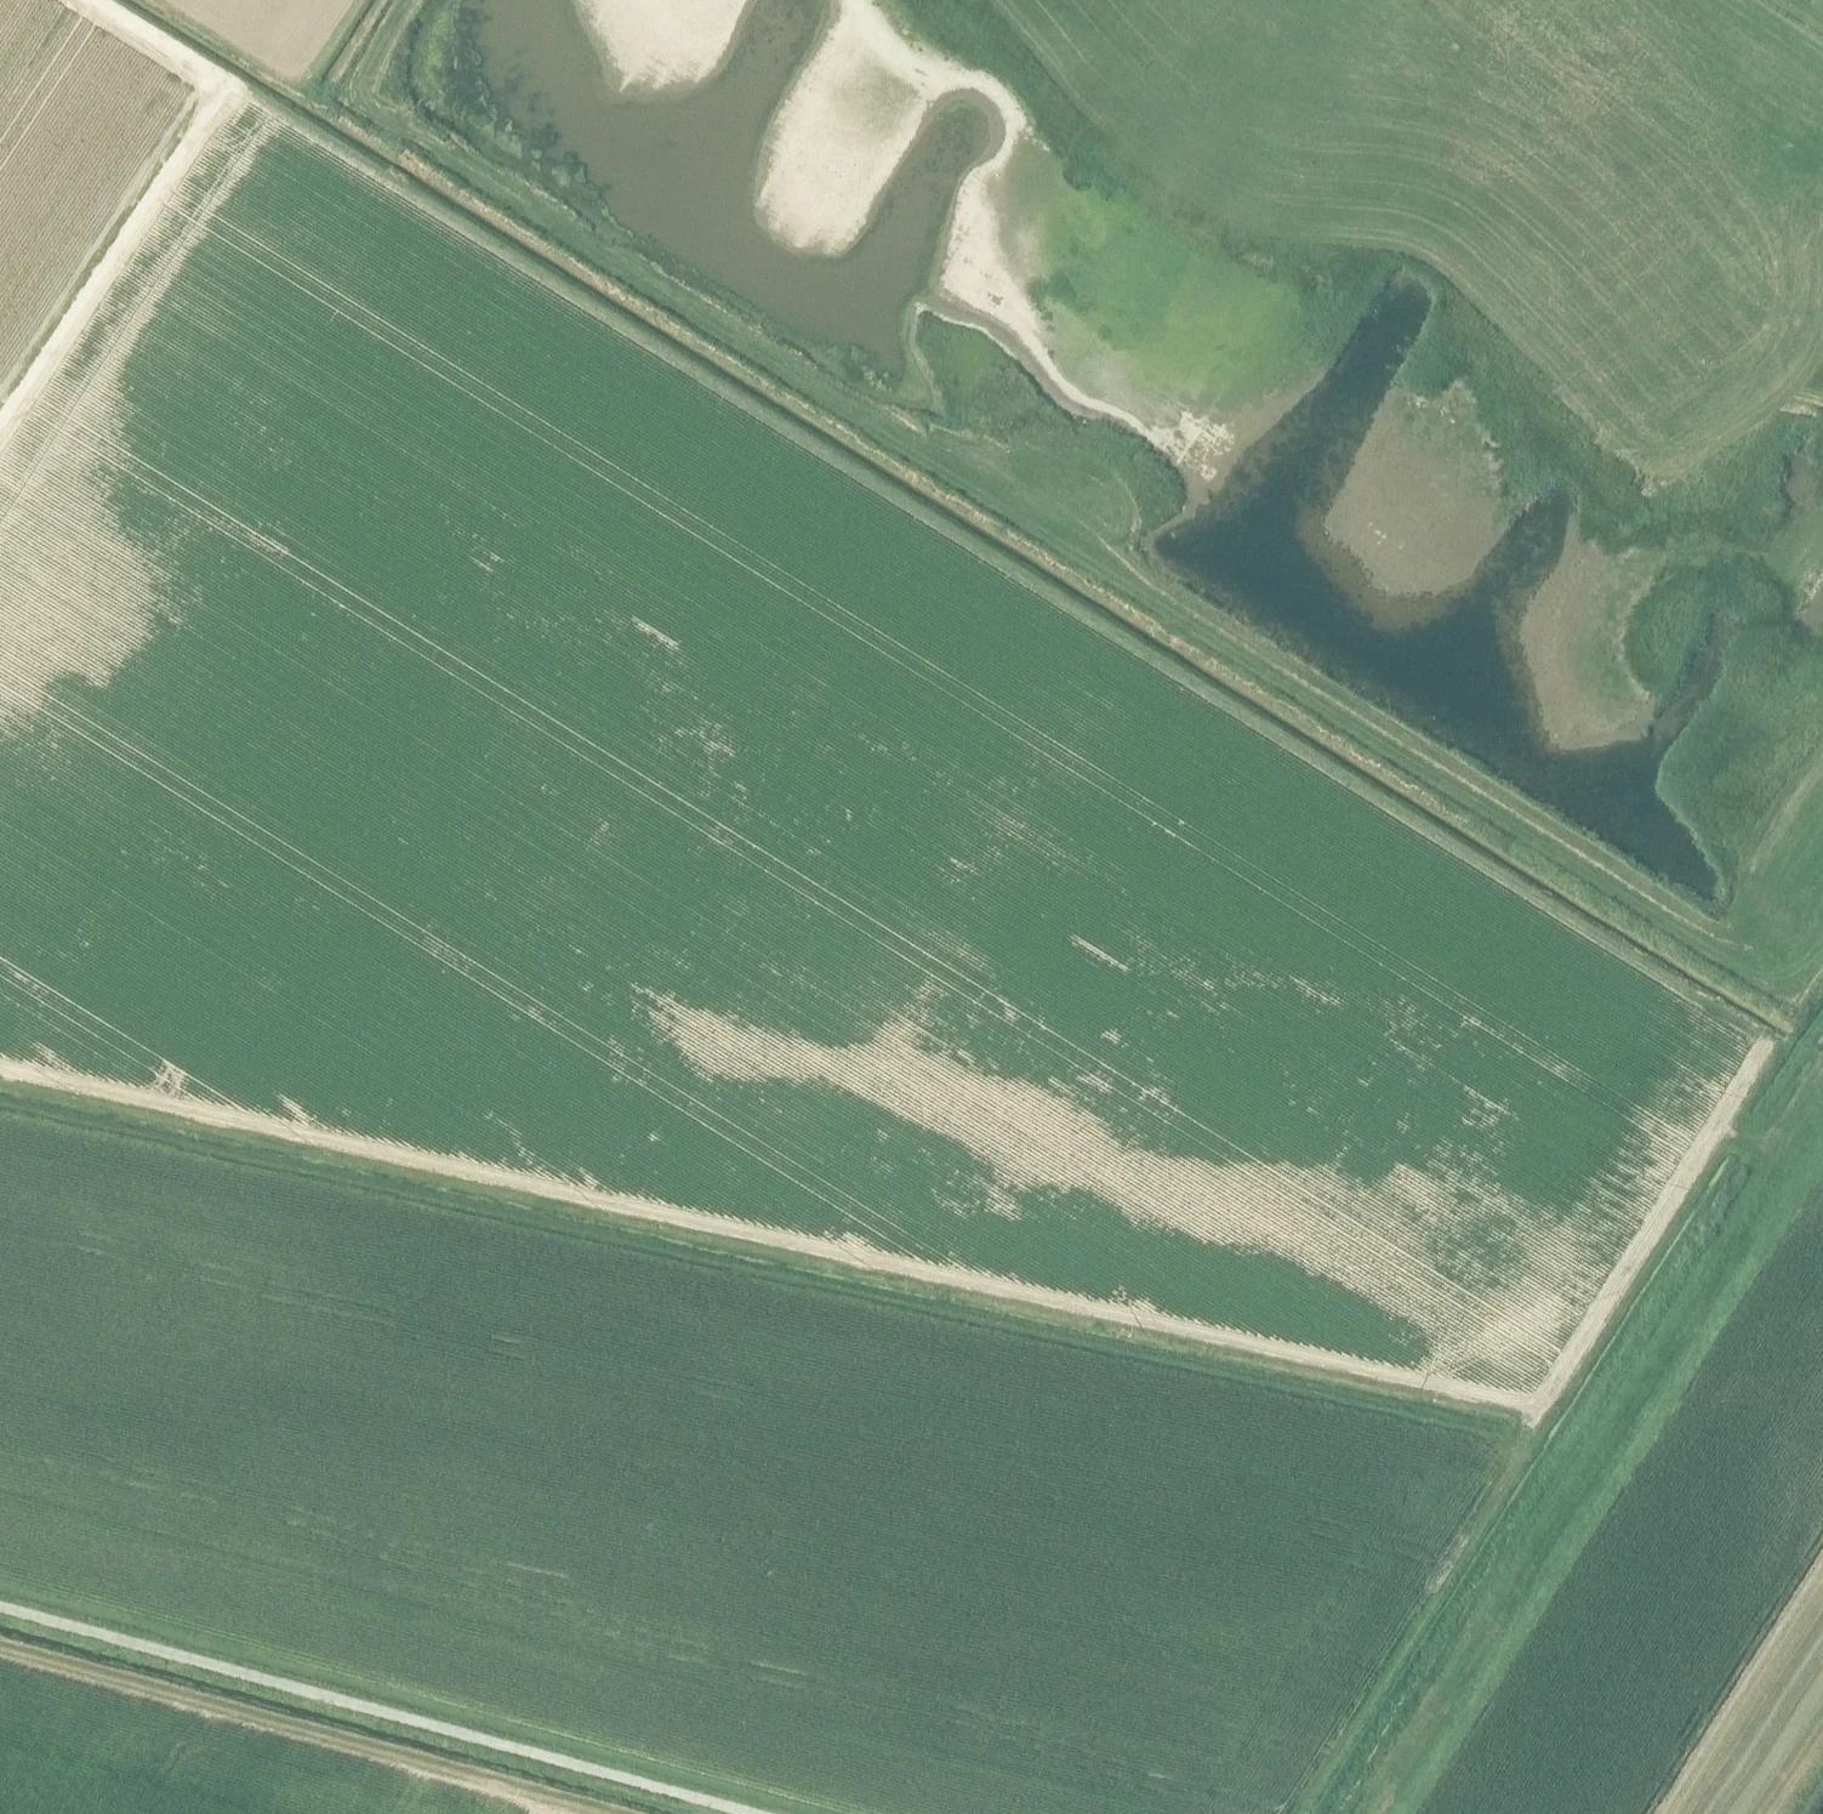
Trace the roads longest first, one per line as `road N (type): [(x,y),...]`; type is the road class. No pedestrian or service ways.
road 1 (track): [(102,0),(216,71),(0,407)]

